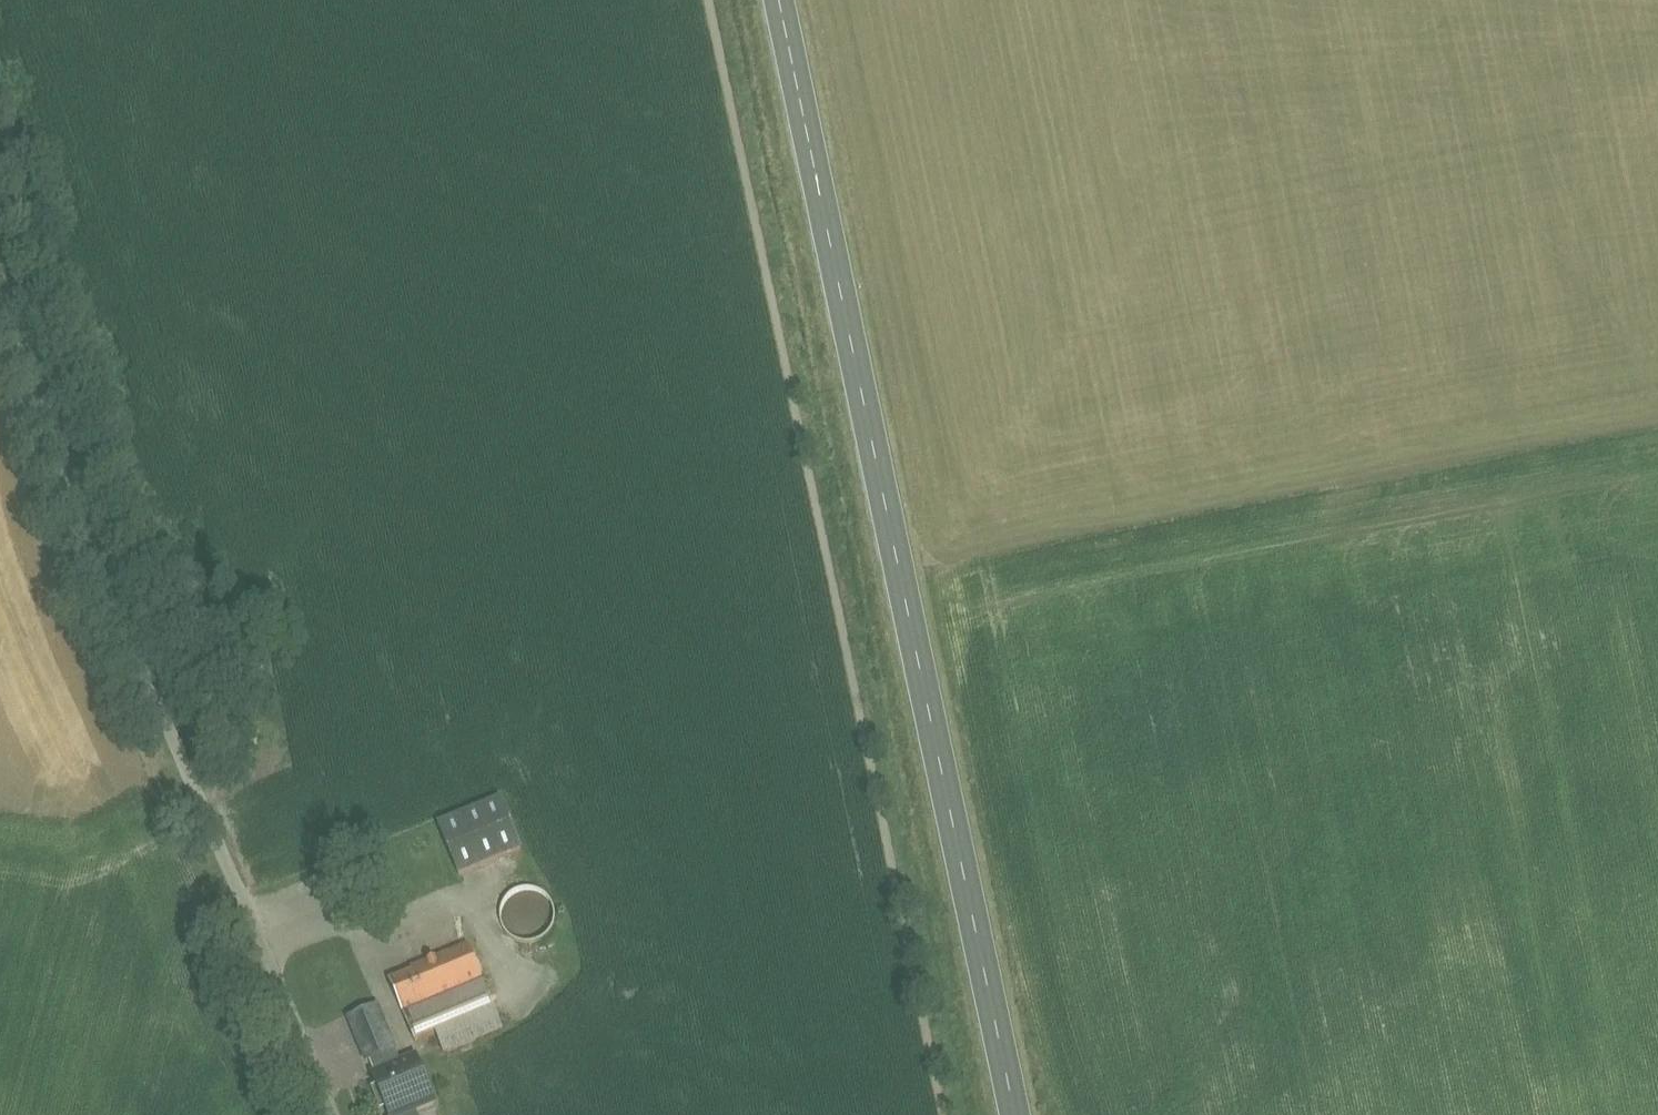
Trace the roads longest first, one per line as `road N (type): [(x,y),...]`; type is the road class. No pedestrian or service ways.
road 1 (secondary): [(779,0),(1015,1114)]
road 2 (unclassified): [(0,260),(170,733),(336,1114)]

